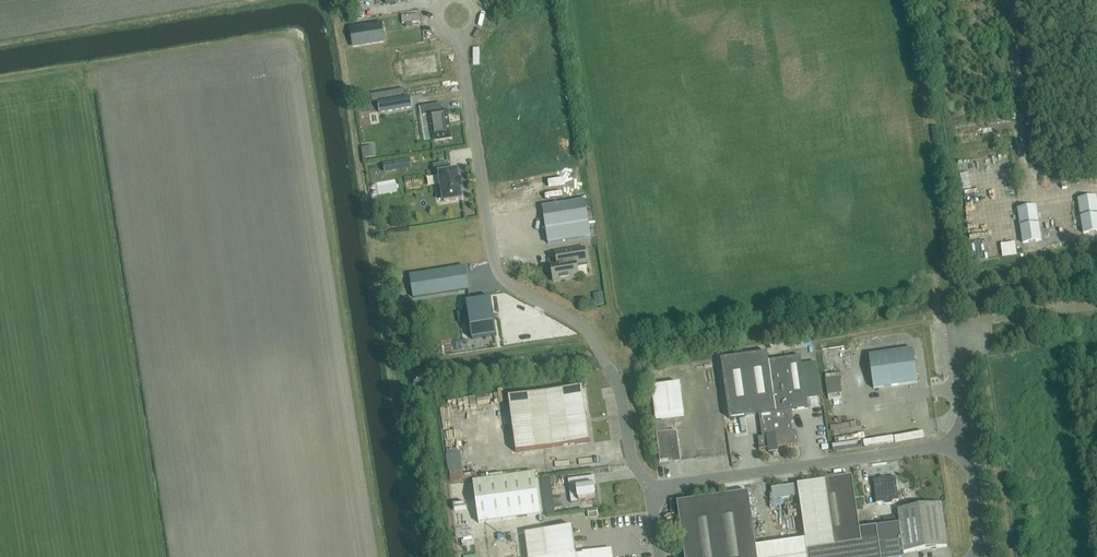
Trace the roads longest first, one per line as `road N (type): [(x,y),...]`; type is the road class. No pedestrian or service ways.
road 1 (unclassified): [(658,496),(628,453),(614,380),(585,329),(510,286),(495,265),(461,37)]
road 2 (unclassified): [(658,496),(670,484),(972,444)]
road 3 (unclassified): [(972,444),(959,342),(973,324),(1022,316)]

